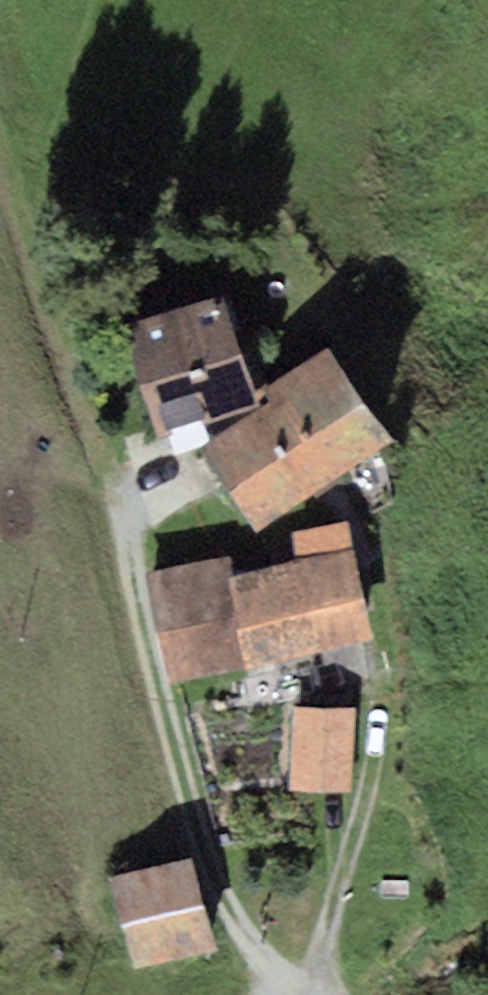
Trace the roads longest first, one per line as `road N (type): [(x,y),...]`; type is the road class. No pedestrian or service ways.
road 1 (residential): [(314,994),(251,946),(216,886),(173,749),(117,481)]
road 2 (track): [(309,992),(377,734),(384,644),(360,528)]
road 3 (track): [(0,141),(31,259),(117,481)]
road 4 (track): [(31,259),(109,0)]

